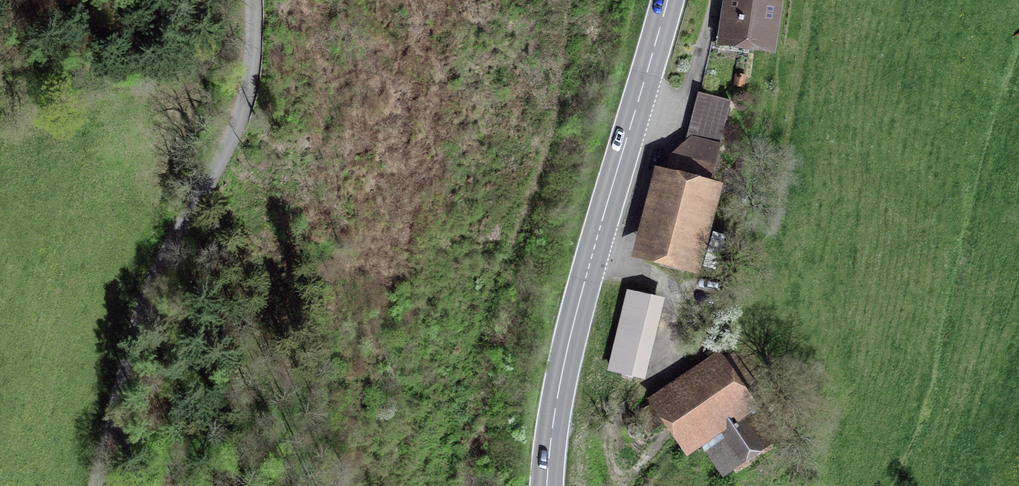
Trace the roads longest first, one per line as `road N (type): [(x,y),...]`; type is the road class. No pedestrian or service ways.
road 1 (track): [(574,0),(544,172),(476,350),(448,485)]
road 2 (secondary): [(672,0),(575,336),(550,485)]
road 3 (unclassified): [(110,485),(174,238)]
road 4 (track): [(240,0),(241,65),(226,144),(174,238)]

